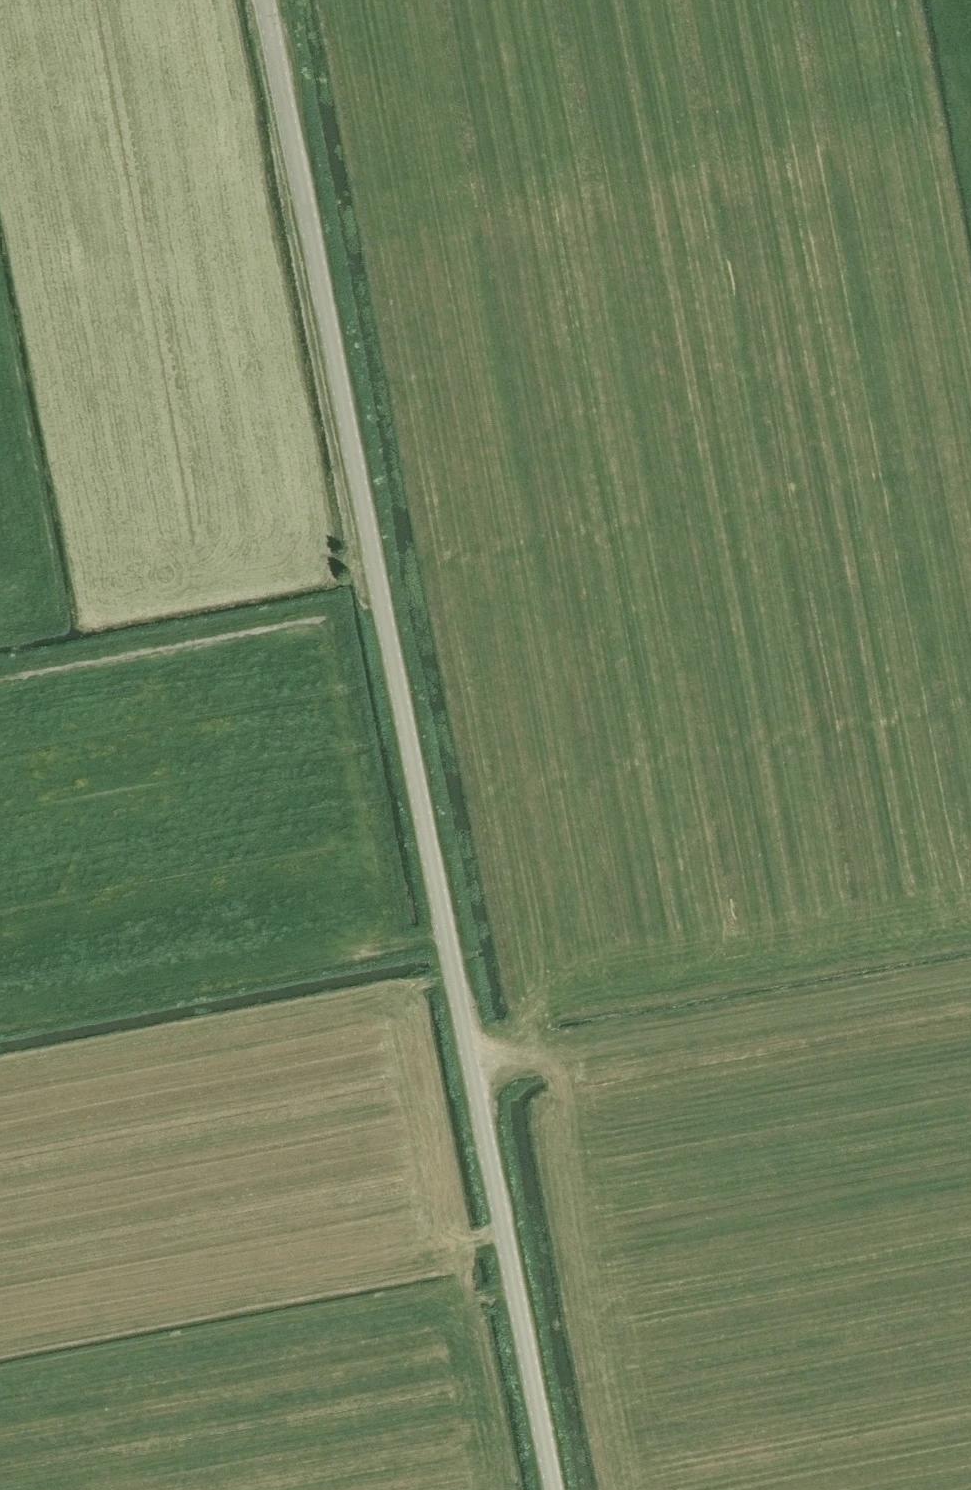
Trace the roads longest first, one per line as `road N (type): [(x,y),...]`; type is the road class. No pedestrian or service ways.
road 1 (tertiary): [(553,1489),(265,0)]

